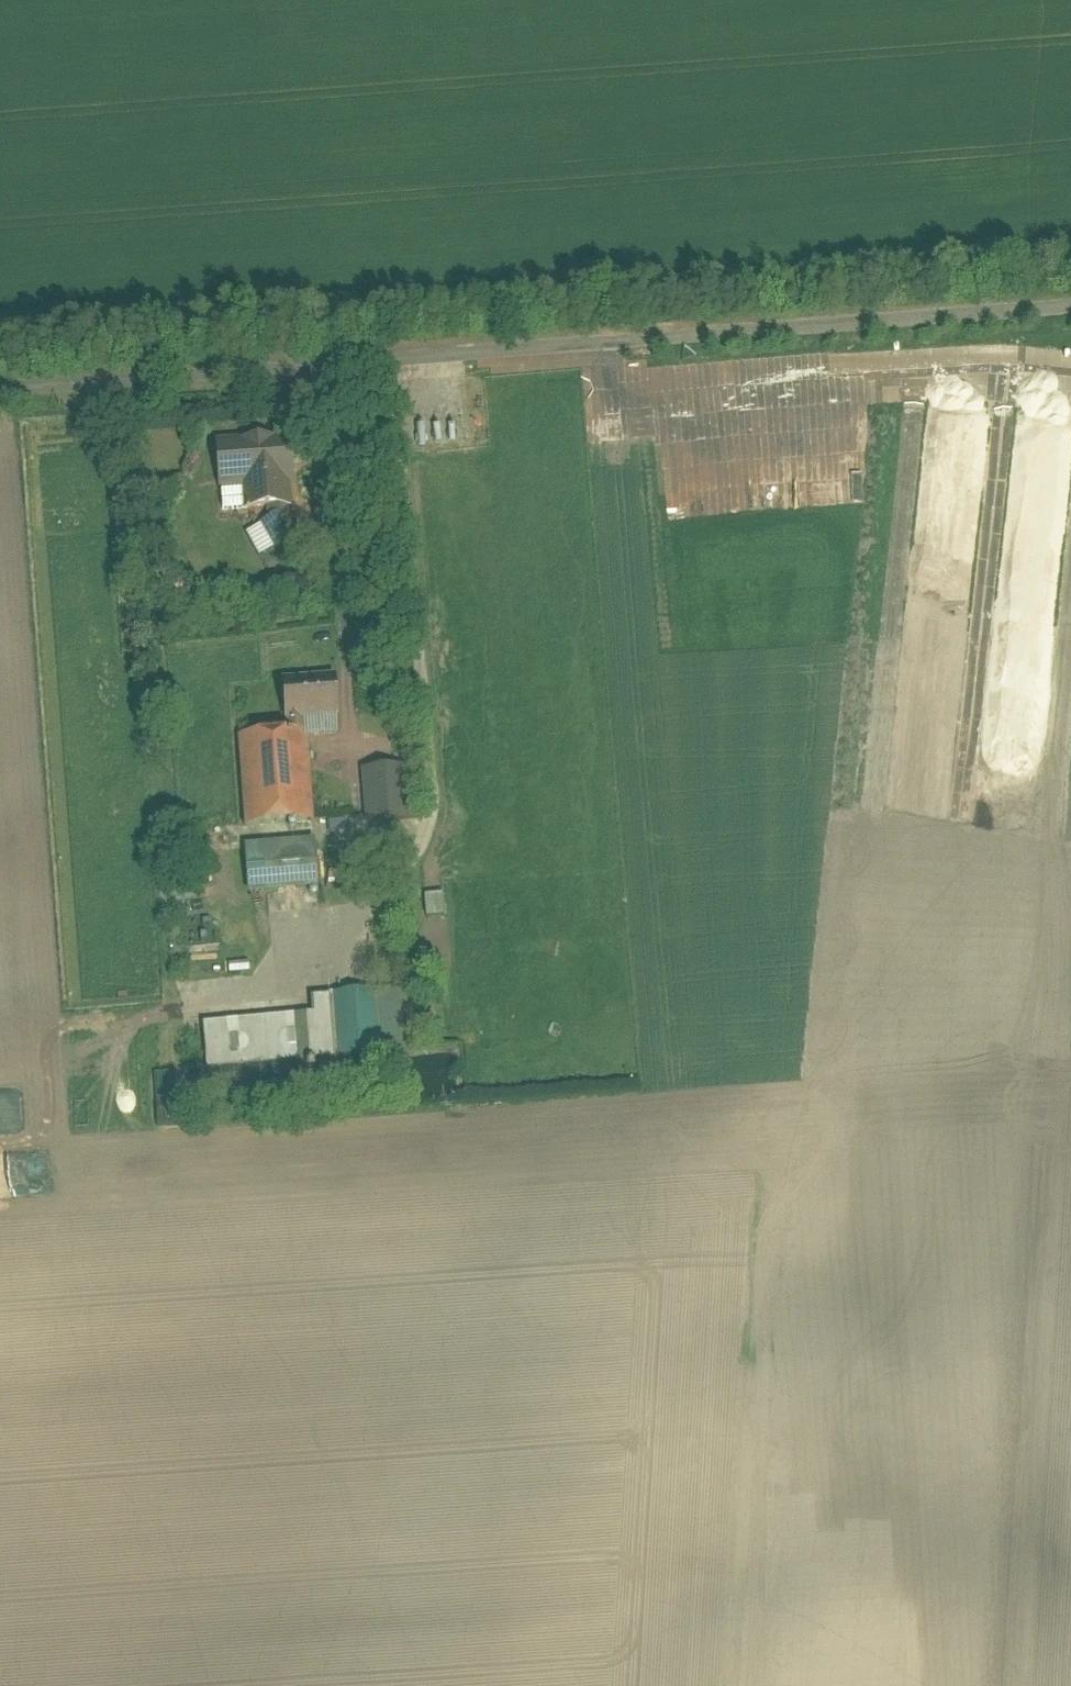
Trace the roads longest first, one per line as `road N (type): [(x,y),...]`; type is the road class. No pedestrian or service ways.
road 1 (residential): [(0,392),(1070,310)]

